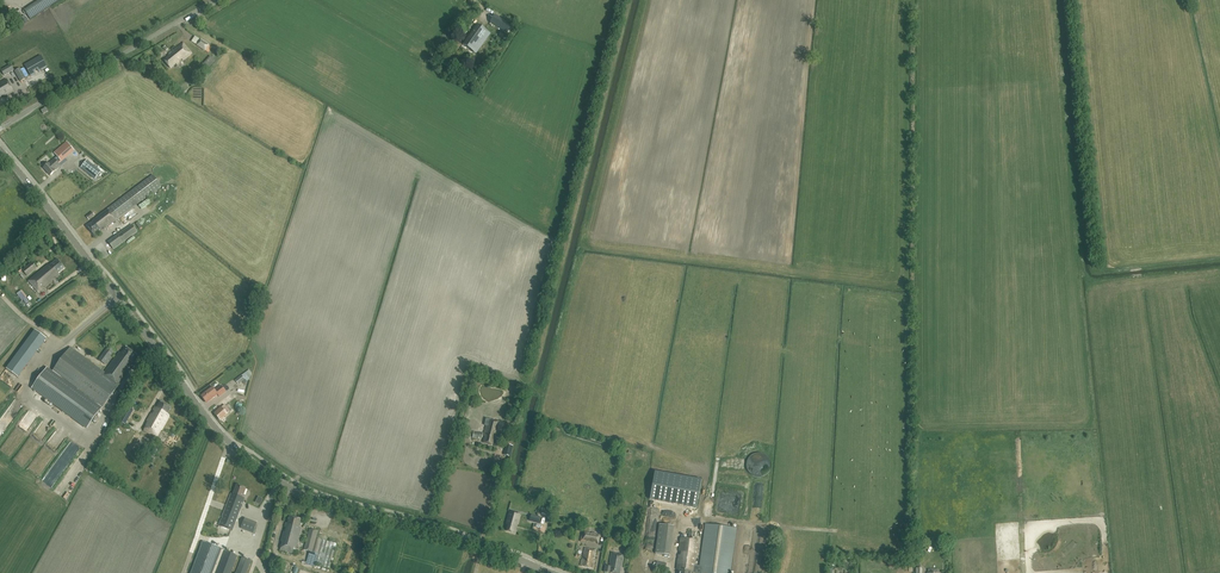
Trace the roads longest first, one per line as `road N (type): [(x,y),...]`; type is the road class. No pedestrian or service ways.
road 1 (tertiary): [(554,572),(315,498),(263,469),(212,423),(0,150)]
road 2 (unclassified): [(0,127),(216,0)]

